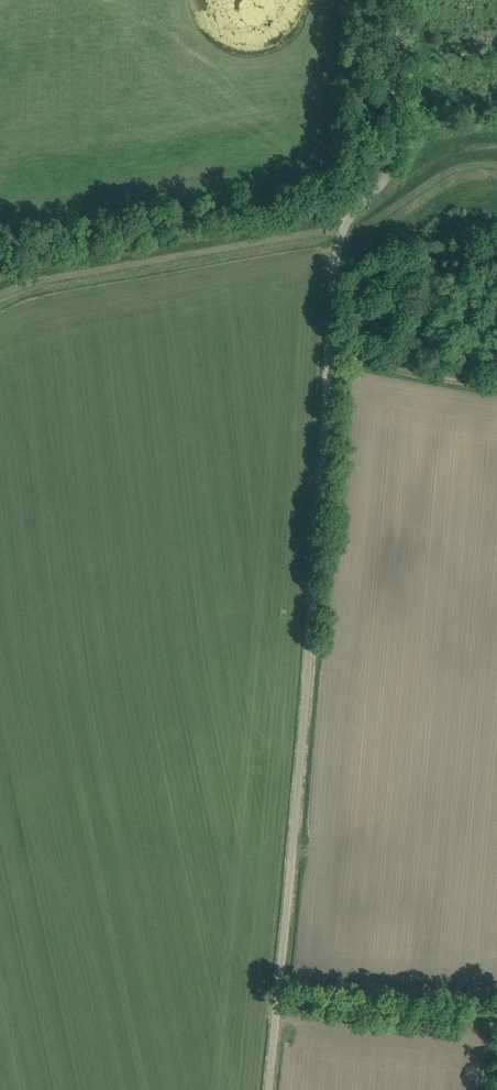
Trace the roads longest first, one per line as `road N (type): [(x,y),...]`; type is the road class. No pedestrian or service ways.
road 1 (unclassified): [(397,0),(391,166),(351,215),(337,252),(269,1089)]
road 2 (track): [(351,215),(327,194),(0,253)]
road 3 (track): [(277,1004),(496,1019)]
road 4 (track): [(496,384),(329,359)]

